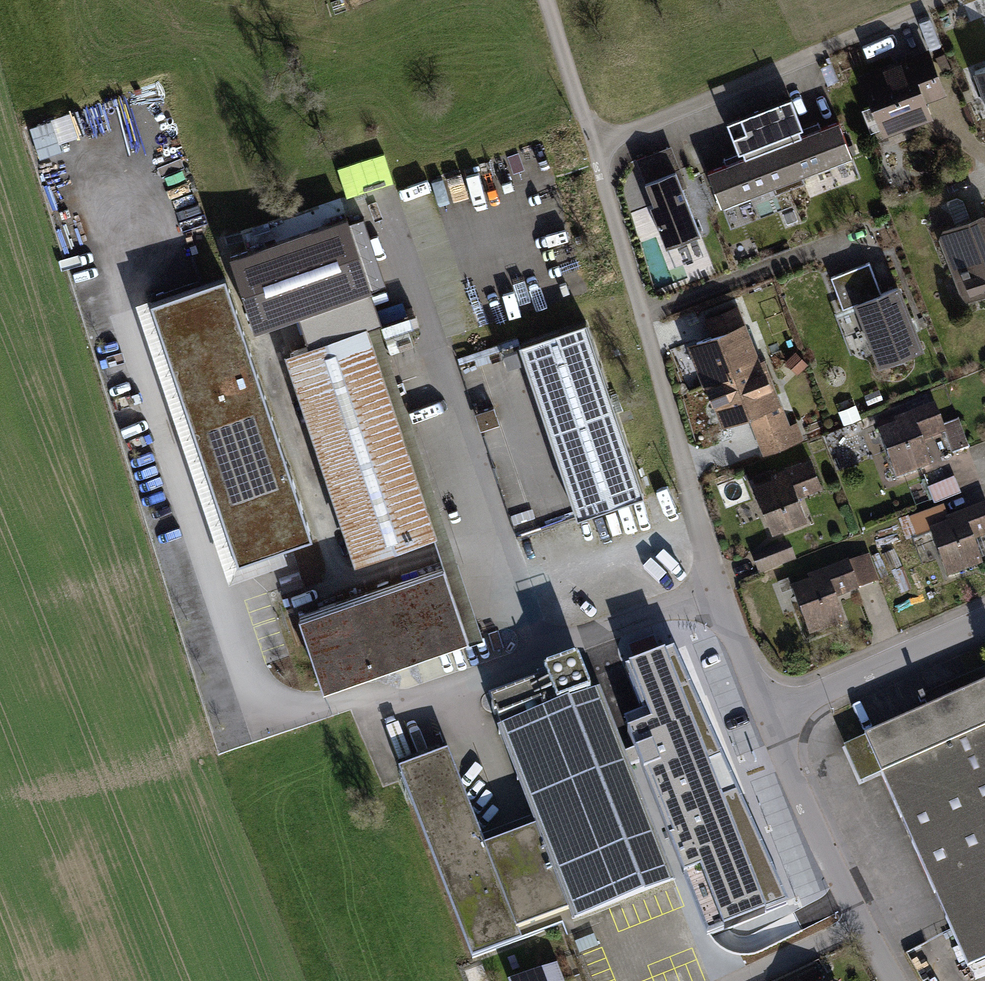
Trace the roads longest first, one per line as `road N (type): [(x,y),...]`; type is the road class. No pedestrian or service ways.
road 1 (residential): [(767,707),(682,465),(596,143)]
road 2 (residential): [(596,143),(930,0)]
road 3 (residential): [(767,707),(984,611)]
road 4 (residential): [(866,919),(767,707)]
road 5 (residential): [(596,143),(545,0)]
road 6 (residential): [(866,919),(729,980)]

